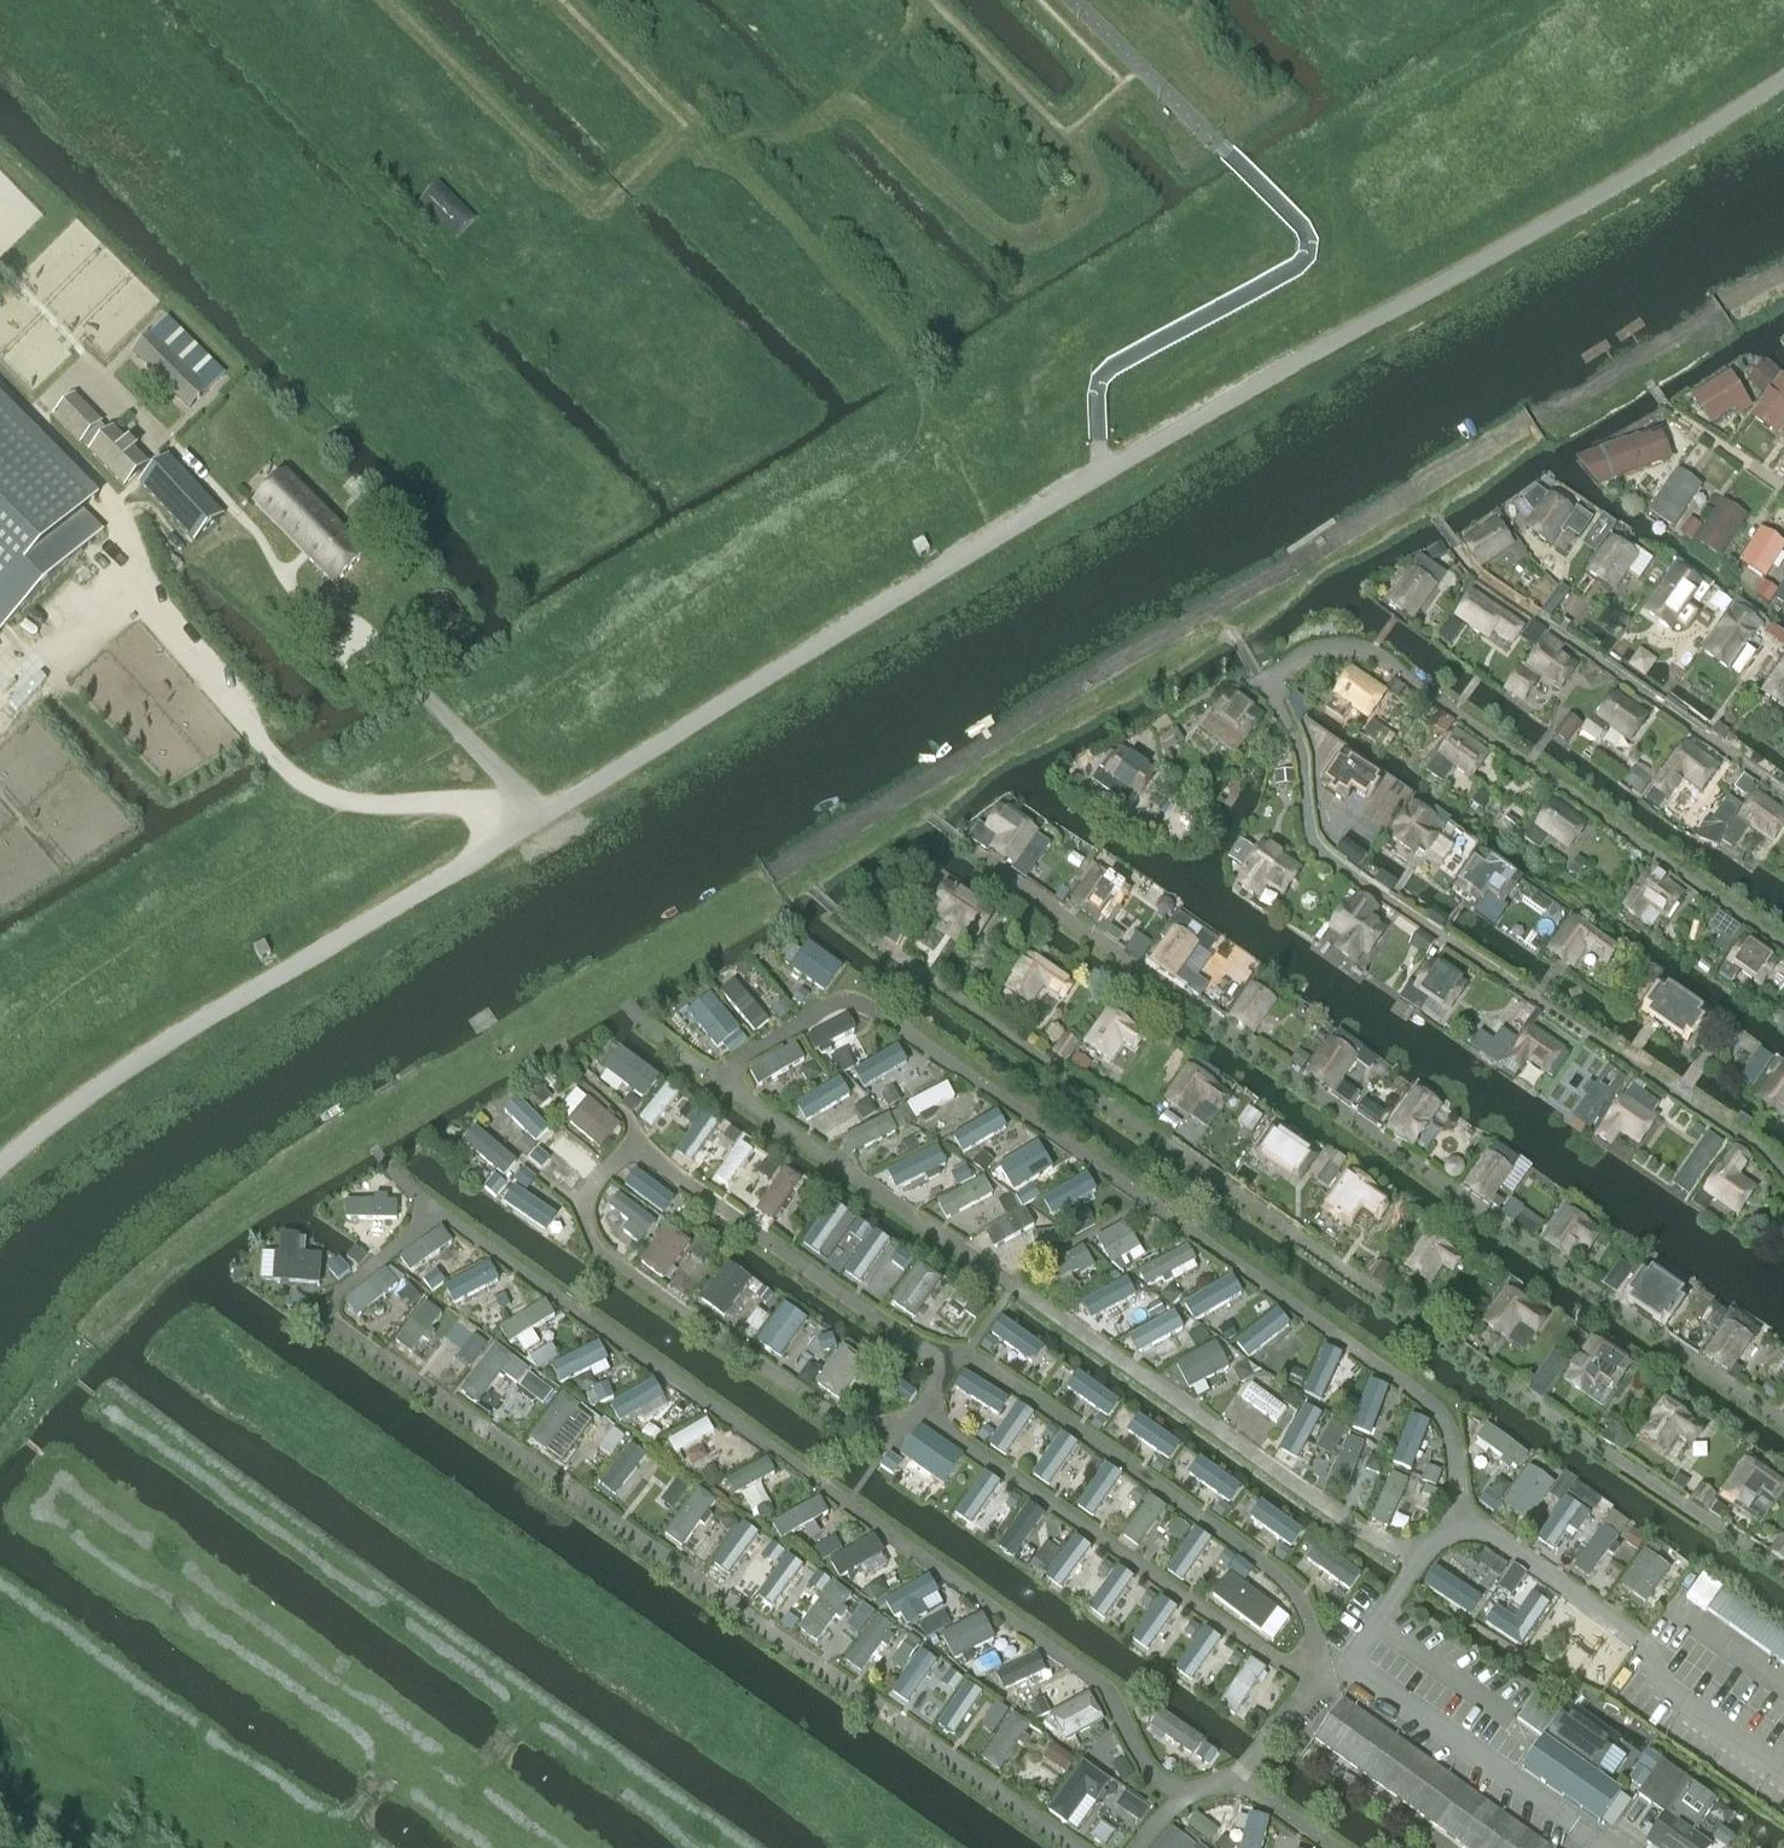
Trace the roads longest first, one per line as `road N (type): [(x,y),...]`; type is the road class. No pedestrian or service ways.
road 1 (track): [(0,1048),(84,970),(915,450),(924,391)]
road 2 (residential): [(0,1165),(141,1059),(535,823)]
road 3 (track): [(924,391),(803,231),(685,125)]

